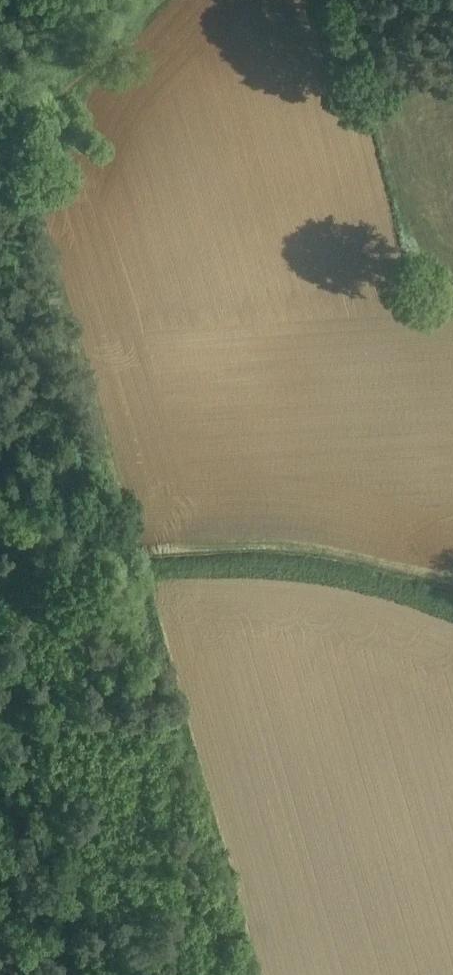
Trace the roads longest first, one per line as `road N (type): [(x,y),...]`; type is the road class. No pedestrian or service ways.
road 1 (track): [(0,850),(34,974)]

